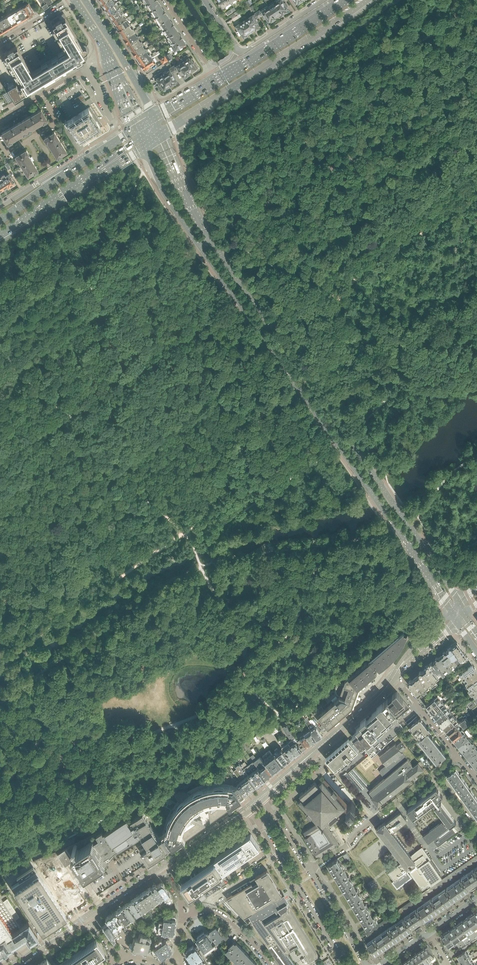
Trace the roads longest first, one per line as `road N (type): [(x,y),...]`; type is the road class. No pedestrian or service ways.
road 1 (secondary): [(201,247),(451,614)]
road 2 (secondary): [(460,603),(211,240)]
road 3 (unclassified): [(211,240),(476,94)]
road 4 (primary): [(159,134),(370,0)]
road 5 (residential): [(310,870),(459,756)]
road 6 (residential): [(251,810),(346,964)]
road 7 (primary): [(0,234),(145,142)]
road 8 (residential): [(322,0),(243,51),(204,0)]
road 9 (tertiary): [(282,780),(395,676)]
road 10 (primary): [(339,4),(217,79)]
road 11 (secondary): [(152,118),(85,0)]
road 12 (residential): [(108,58),(0,121)]
road 13 (residential): [(98,315),(201,247)]
road 14 (secondary): [(145,142),(201,247)]

